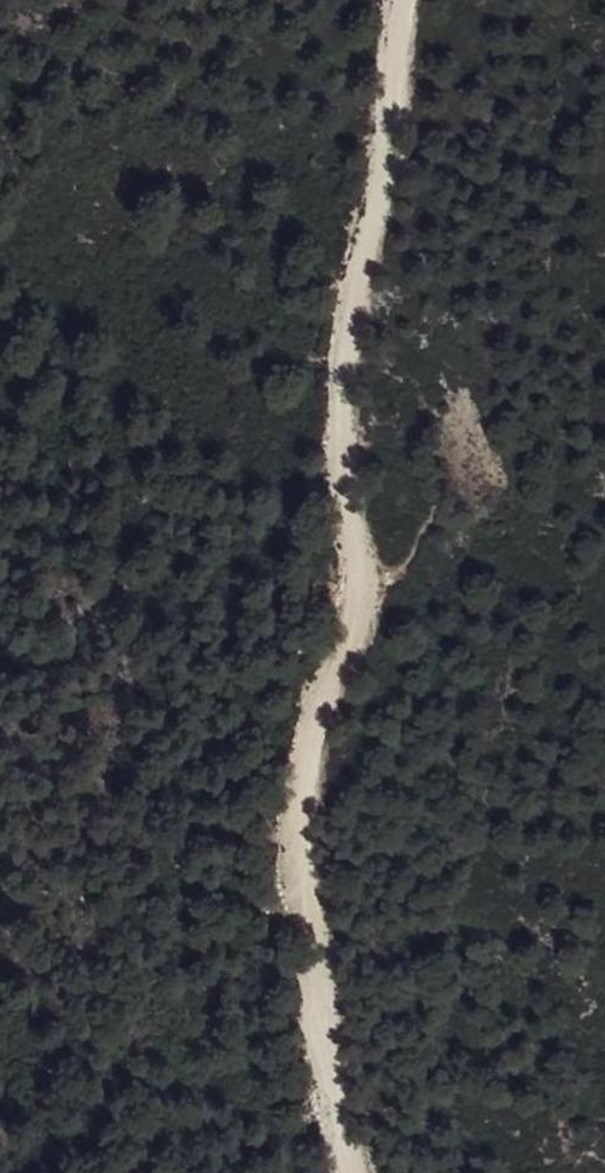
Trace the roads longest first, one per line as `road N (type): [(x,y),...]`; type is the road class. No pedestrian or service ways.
road 1 (track): [(361,1172),(327,1059),(308,944),(305,767),(362,632),(367,584),(328,400),(394,172),(405,0)]

